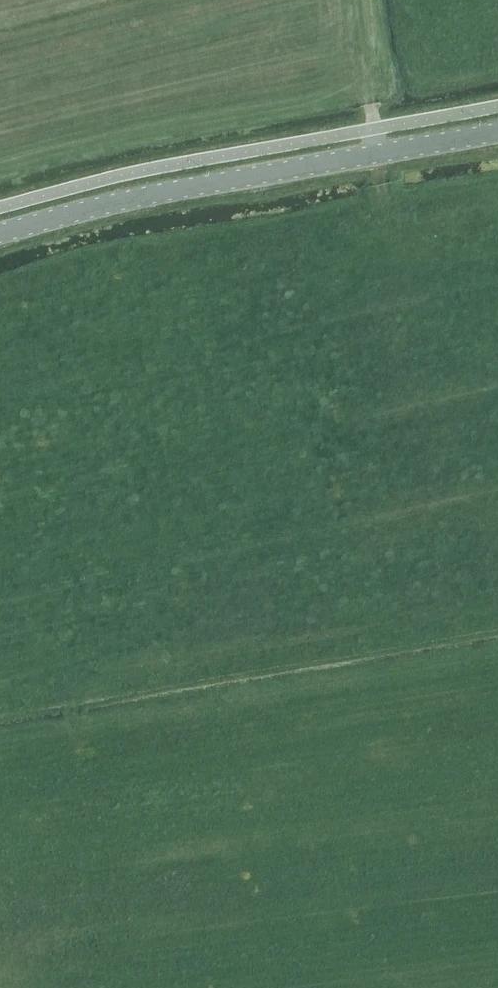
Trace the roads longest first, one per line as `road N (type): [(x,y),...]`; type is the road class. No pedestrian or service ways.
road 1 (tertiary): [(0,233),(497,130)]

